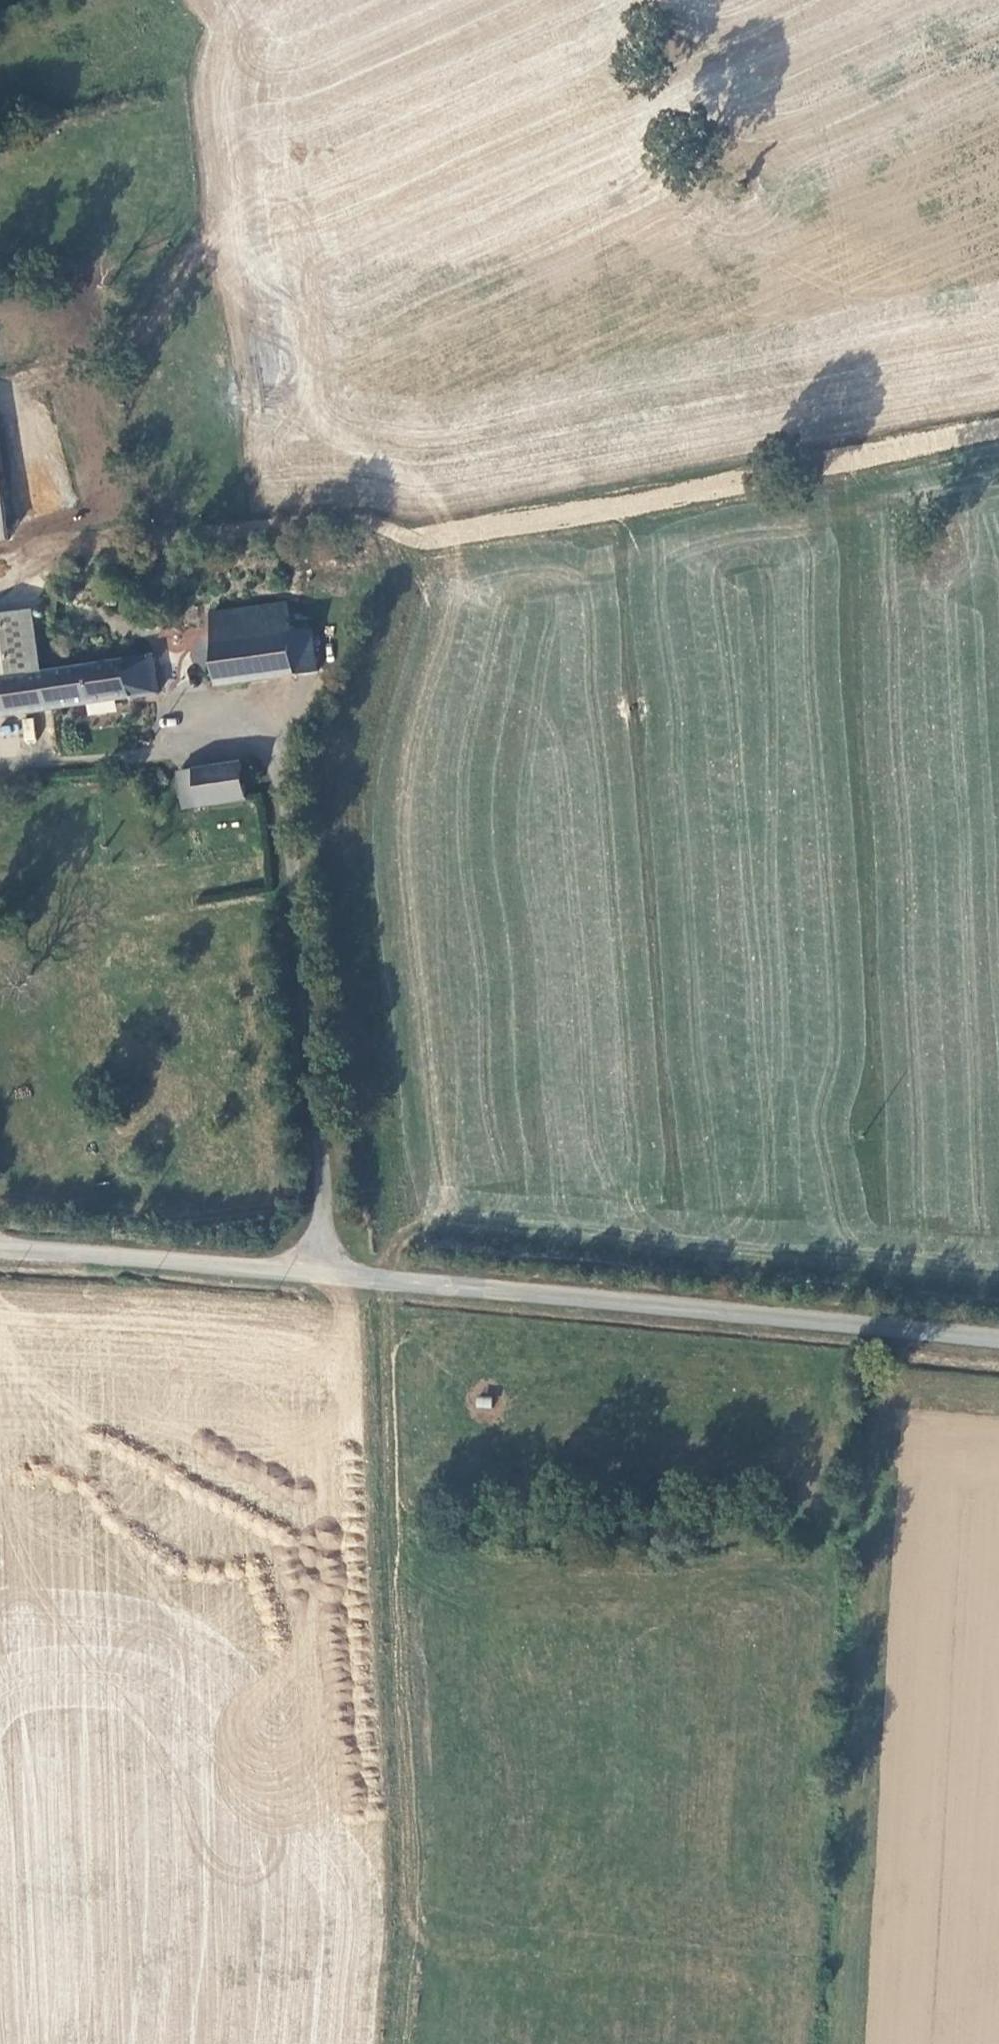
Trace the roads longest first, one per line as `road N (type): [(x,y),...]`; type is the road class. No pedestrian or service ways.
road 1 (unclassified): [(998,1341),(0,1245)]

